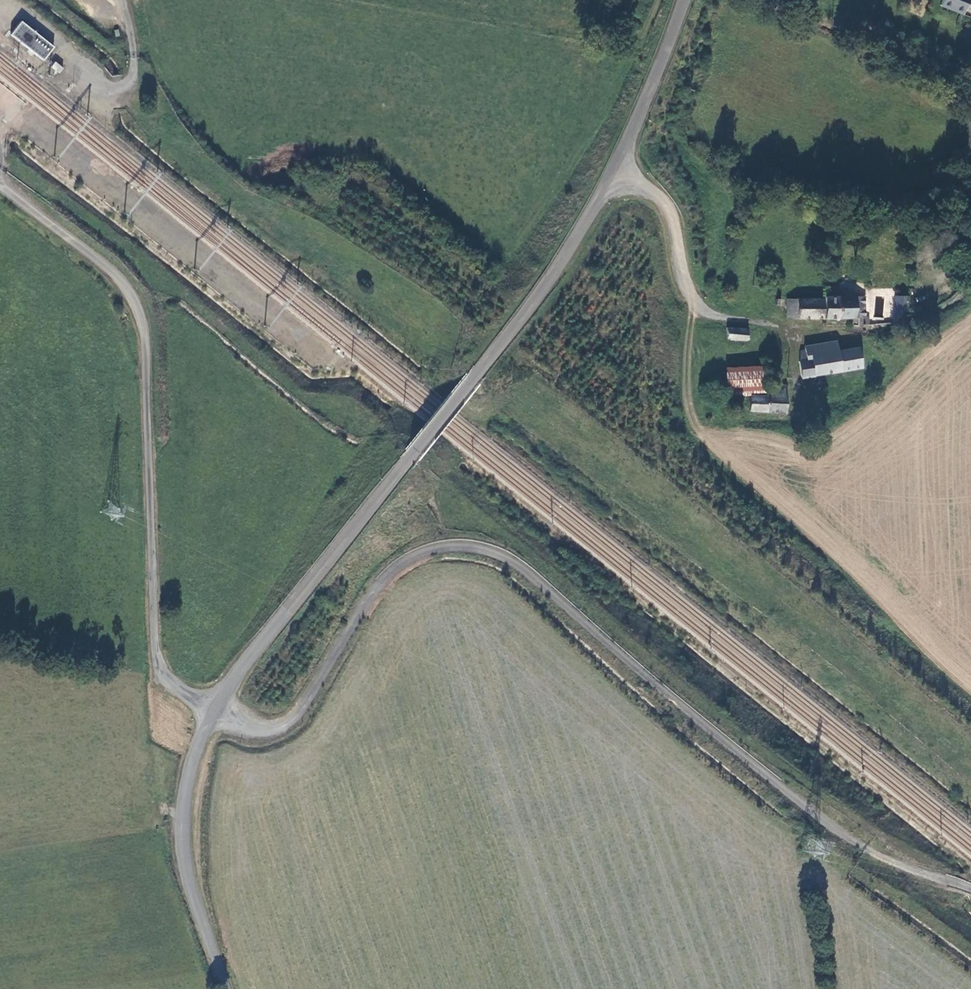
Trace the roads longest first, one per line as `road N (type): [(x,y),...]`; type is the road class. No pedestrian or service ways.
road 1 (unclassified): [(683,0),(618,167),(560,265),(213,712)]
road 2 (unclassified): [(0,184),(108,268),(133,298),(145,344),(159,673),(213,712)]
road 3 (track): [(970,776),(829,651),(510,410)]
road 4 (track): [(459,508),(527,551),(740,734),(891,838),(899,864)]
road 5 (track): [(760,318),(859,335),(922,322),(962,304),(967,258),(950,213),(970,101)]
road 6 (unclassified): [(213,712),(193,752),(182,847),(226,988)]
road 7 (track): [(839,834),(836,859),(970,954)]

